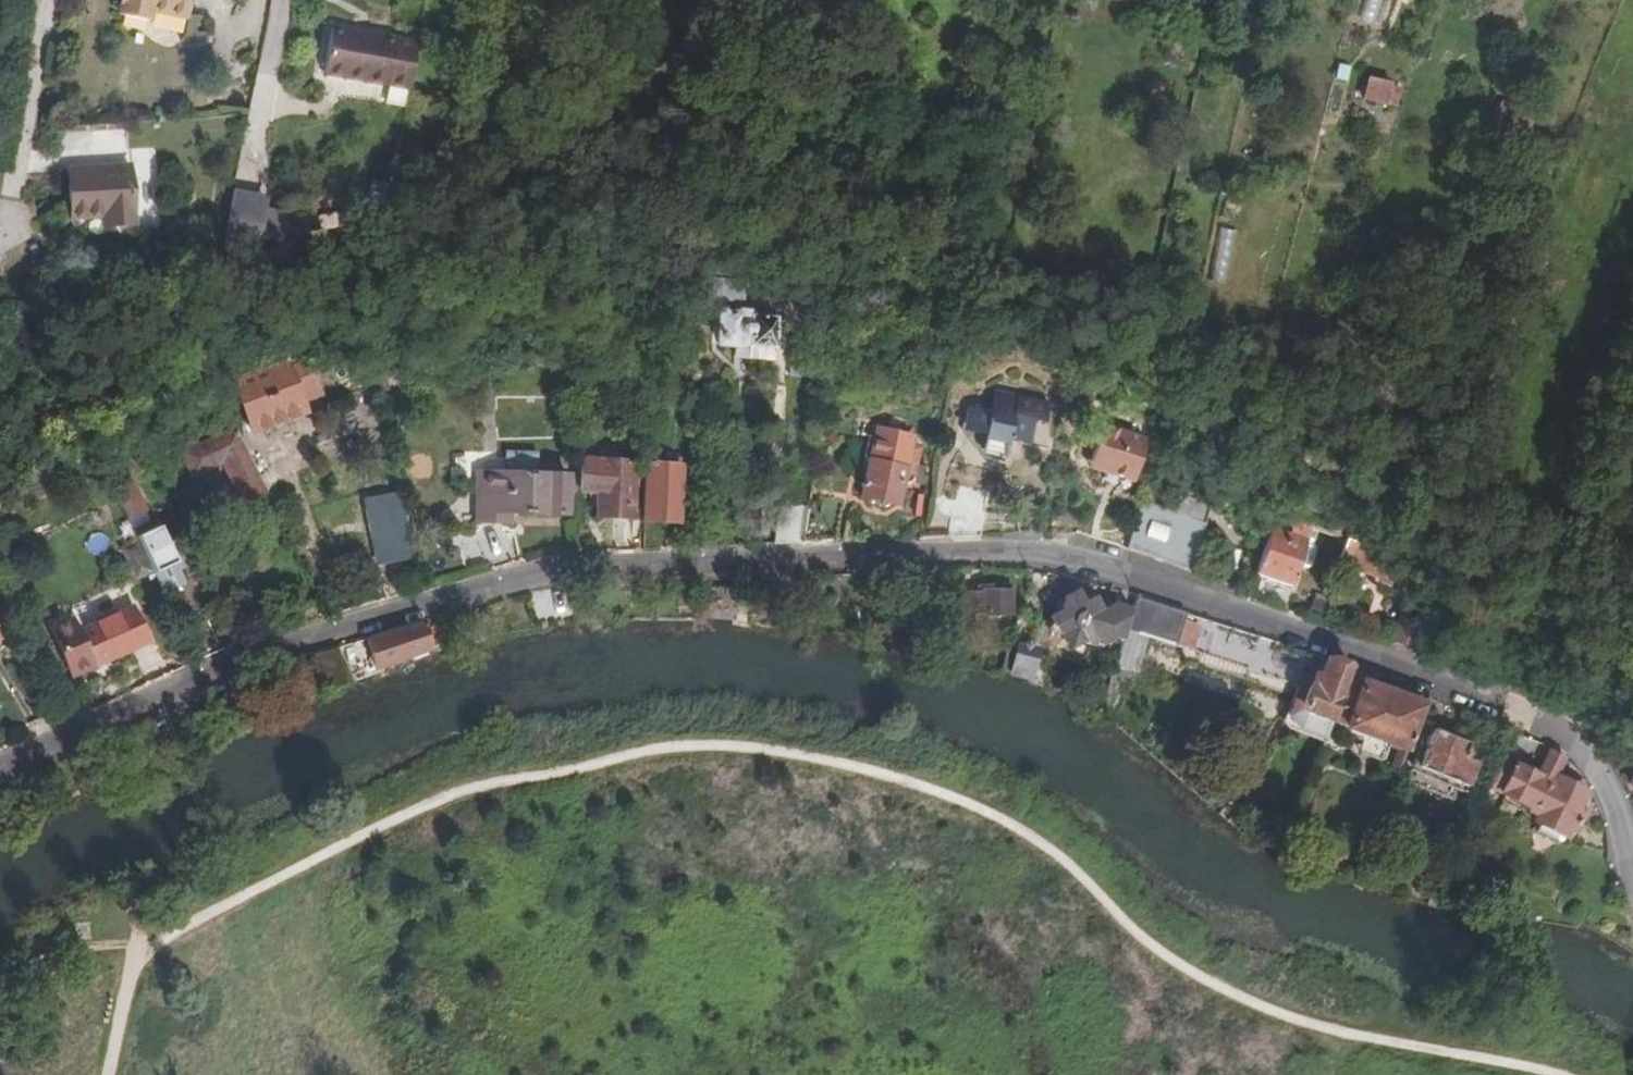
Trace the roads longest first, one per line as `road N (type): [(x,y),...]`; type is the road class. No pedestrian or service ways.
road 1 (residential): [(1578,748),(1542,721),(1190,596),(1029,551),(572,567),(308,633),(0,768)]
road 2 (residential): [(1578,748),(1612,798),(1632,871)]

